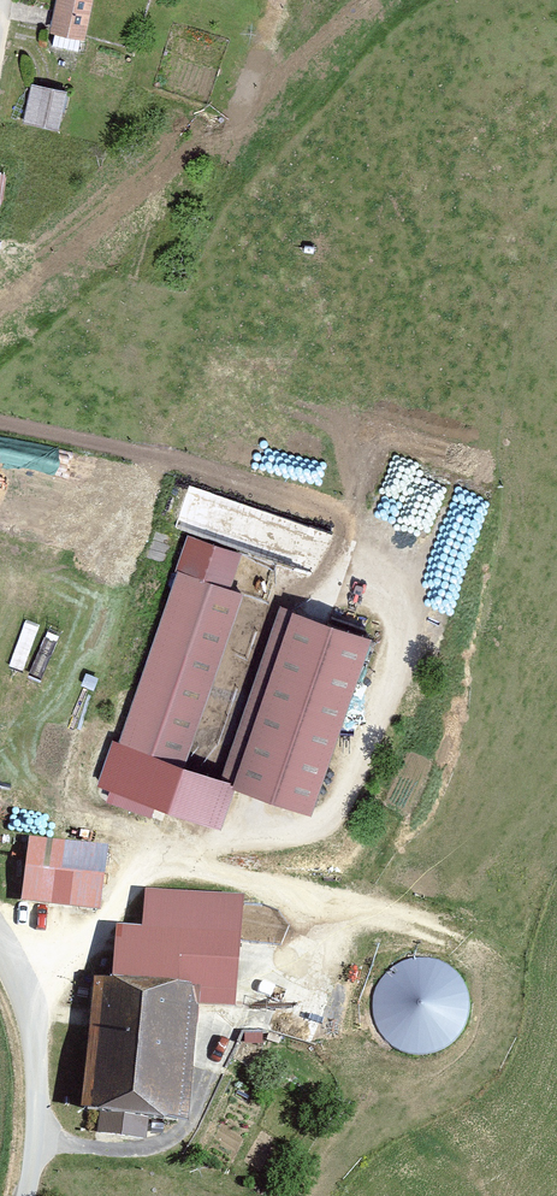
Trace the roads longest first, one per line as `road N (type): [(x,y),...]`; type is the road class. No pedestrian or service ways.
road 1 (track): [(27,1195),(38,1066),(0,958)]

